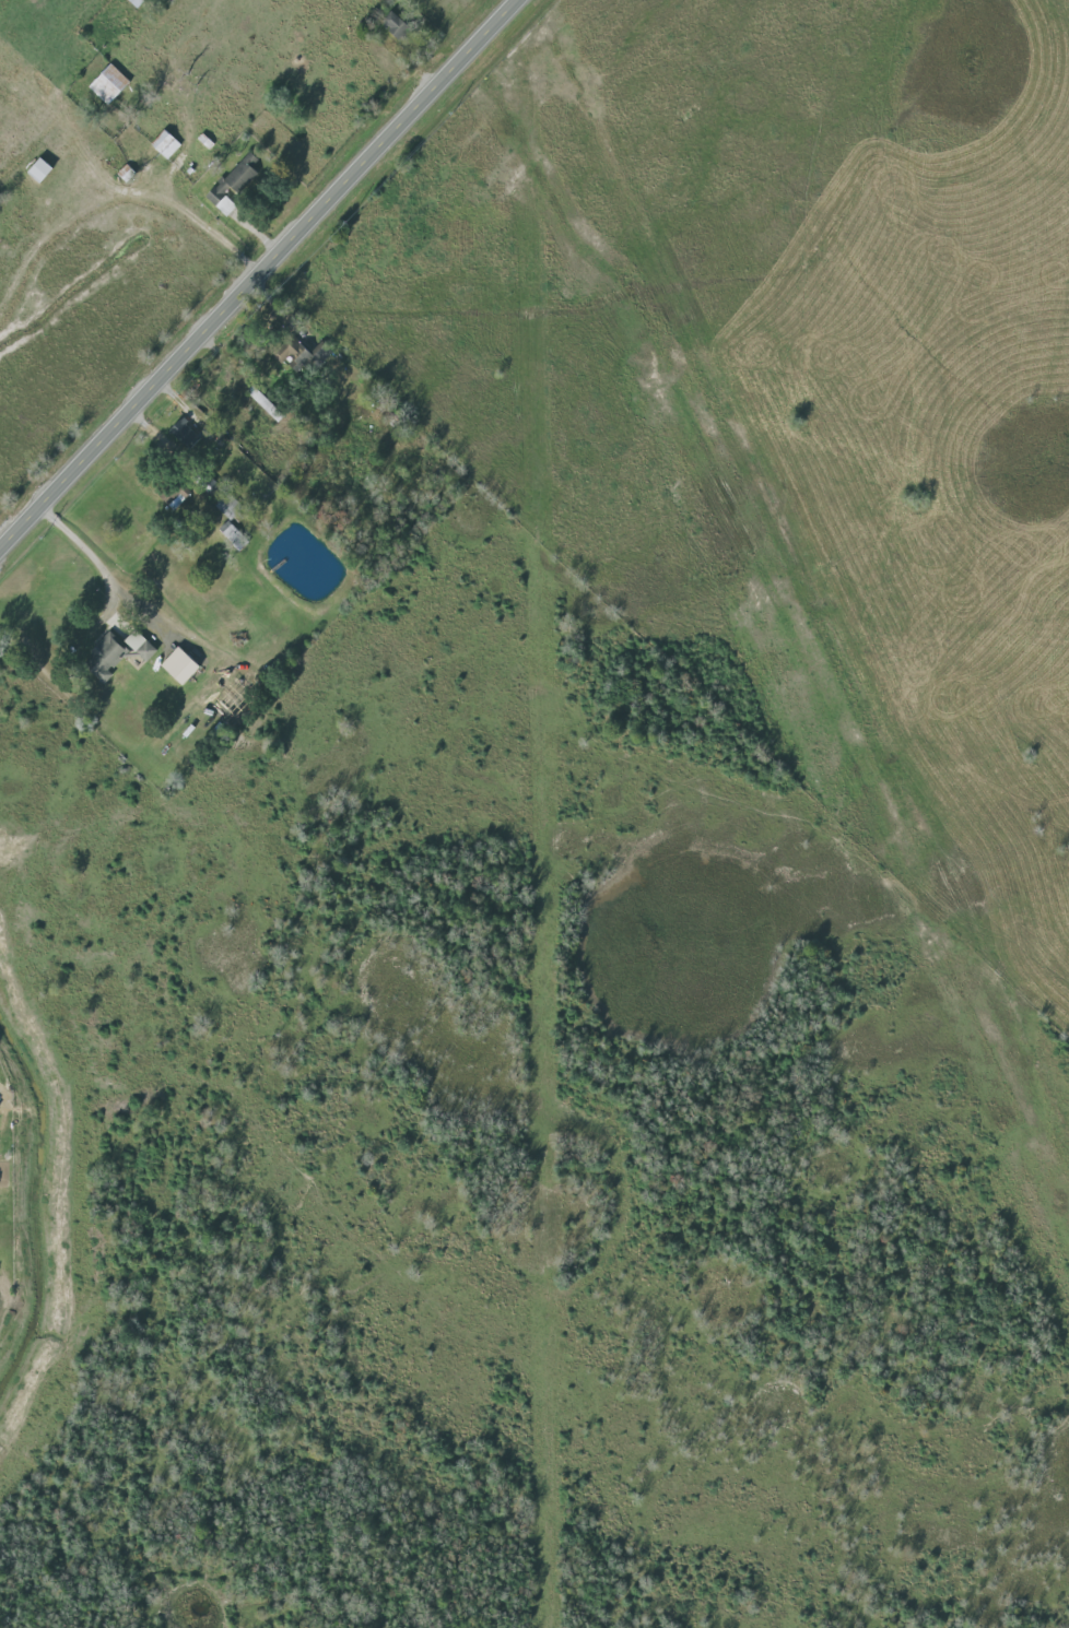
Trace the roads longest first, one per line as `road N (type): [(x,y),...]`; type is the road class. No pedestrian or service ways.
road 1 (secondary): [(0,556),(523,0)]

